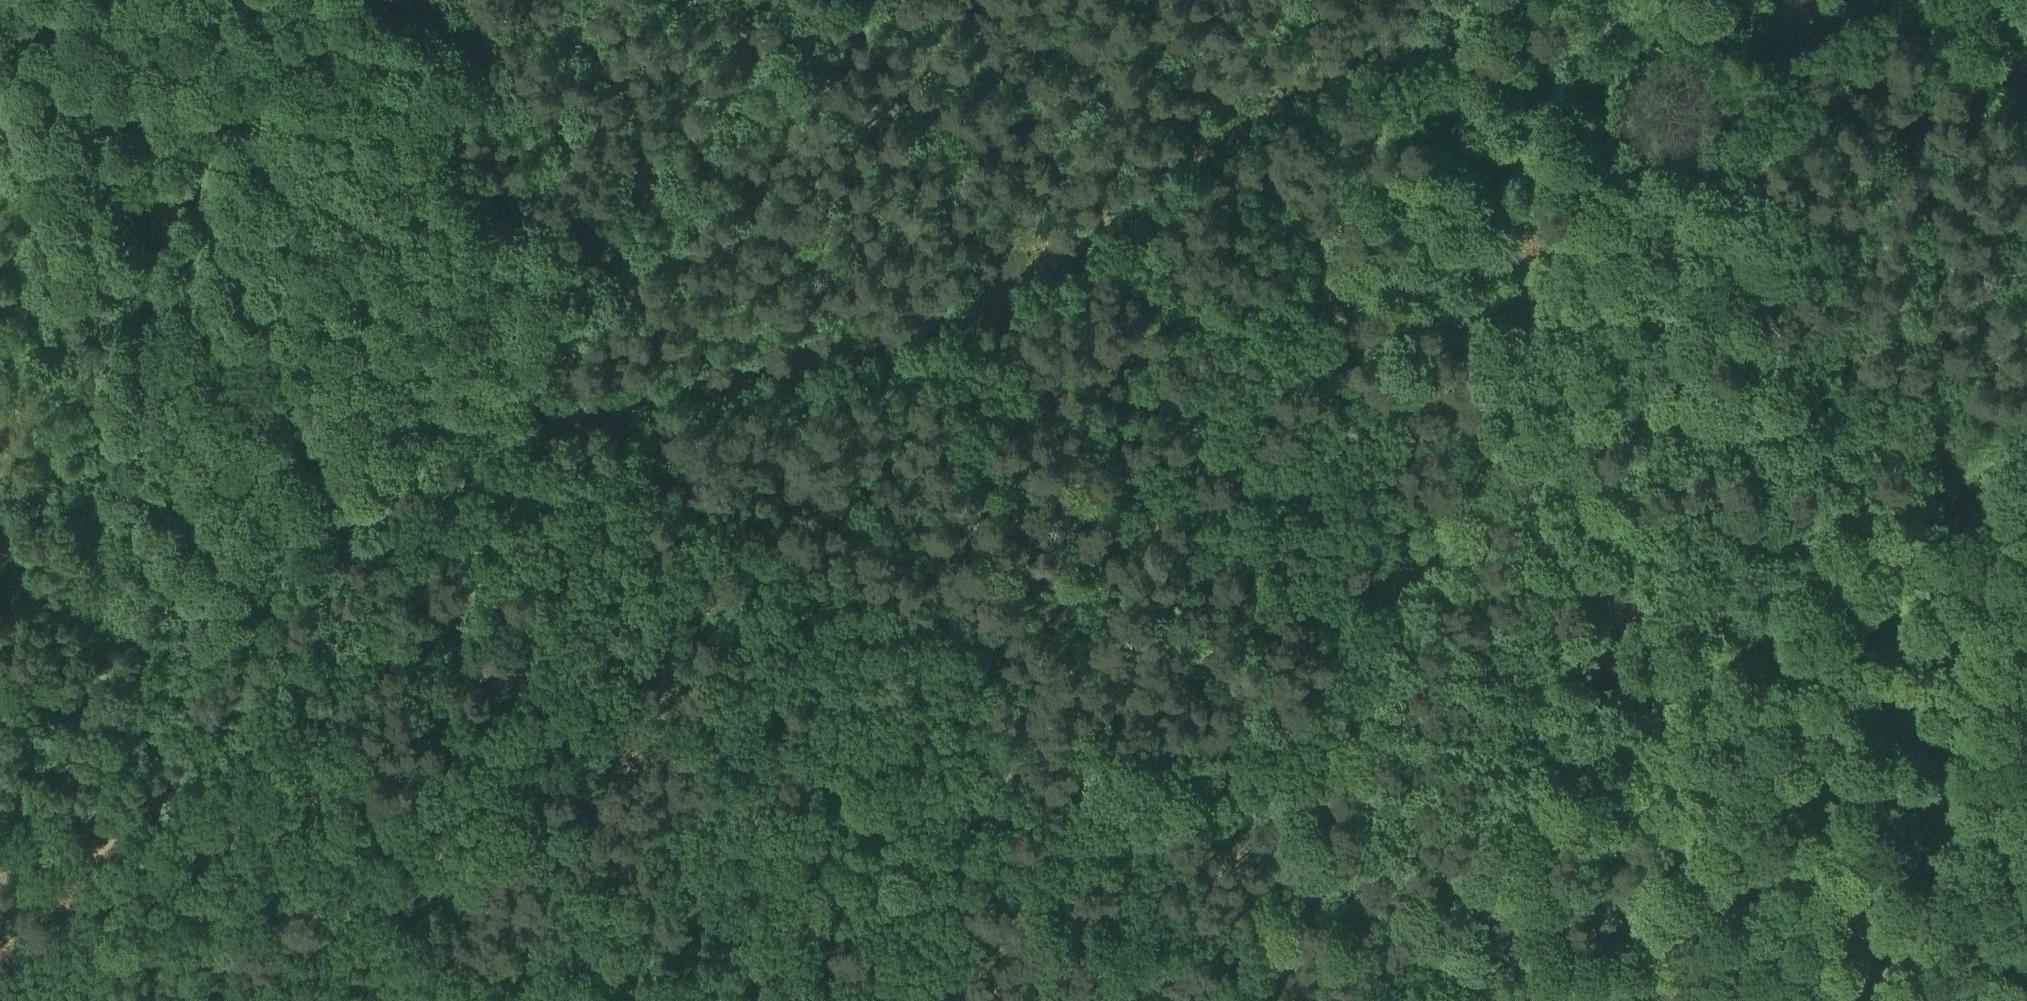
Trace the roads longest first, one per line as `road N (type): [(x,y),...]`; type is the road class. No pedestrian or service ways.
road 1 (track): [(2026,555),(1925,586),(1776,696),(1741,713),(1689,719),(1667,735),(1659,872),(1716,1000)]

